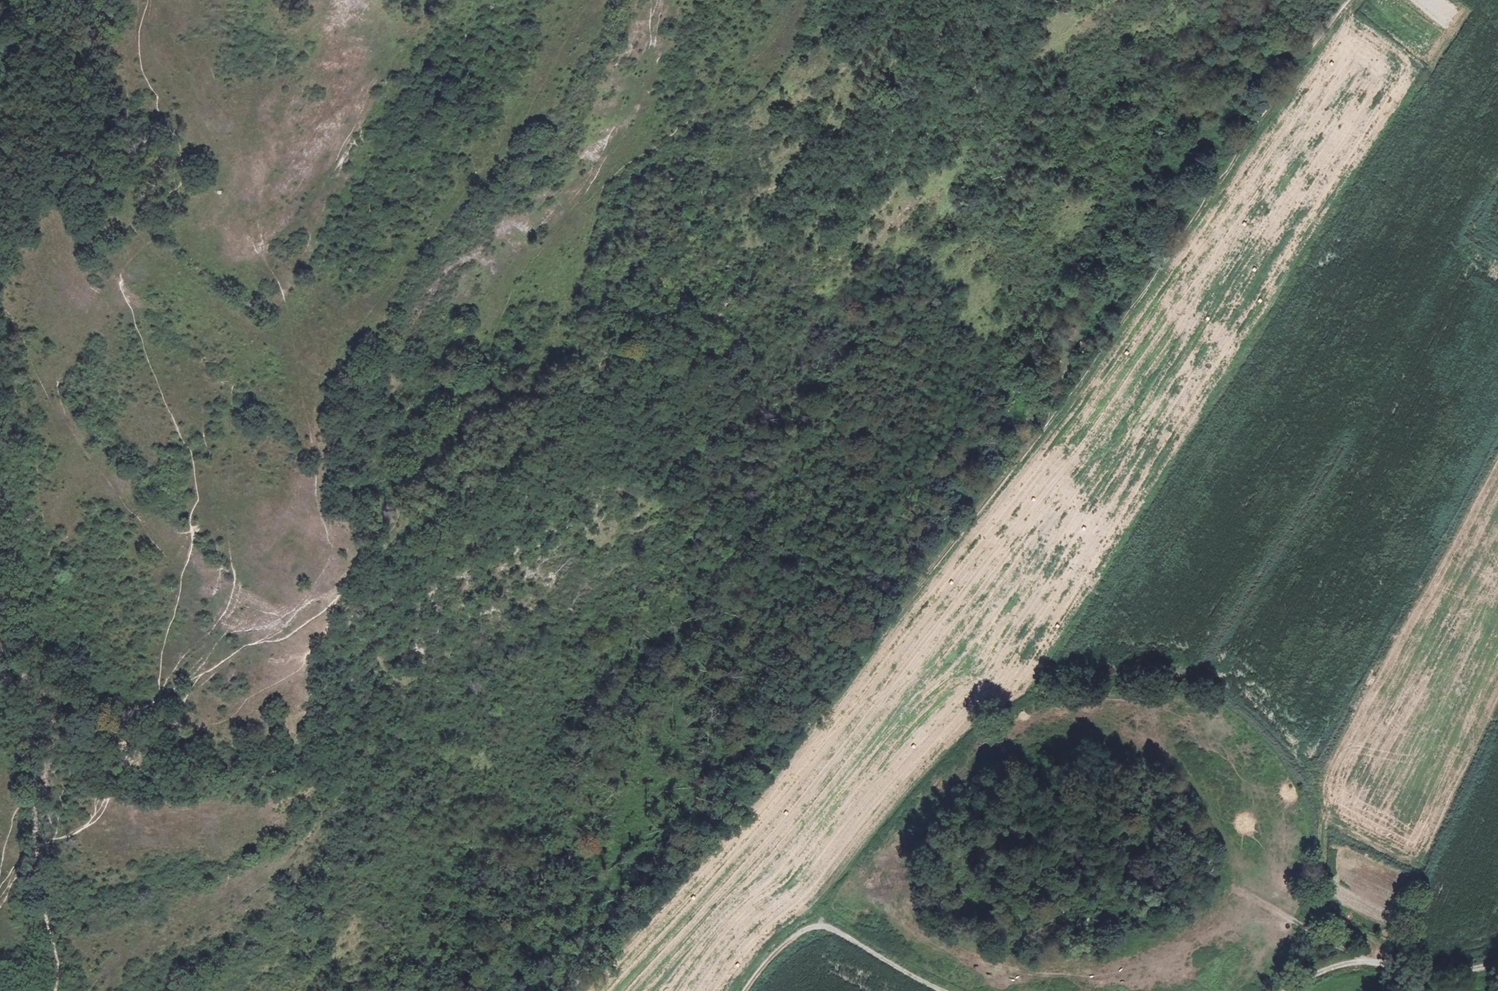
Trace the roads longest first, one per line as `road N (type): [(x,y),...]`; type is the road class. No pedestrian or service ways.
road 1 (track): [(573,990),(871,645),(1111,339),(1349,0)]
road 2 (track): [(747,990),(784,945),(823,927),(942,990)]
road 3 (track): [(1291,990),(1347,965),(1433,973),(1497,963)]

